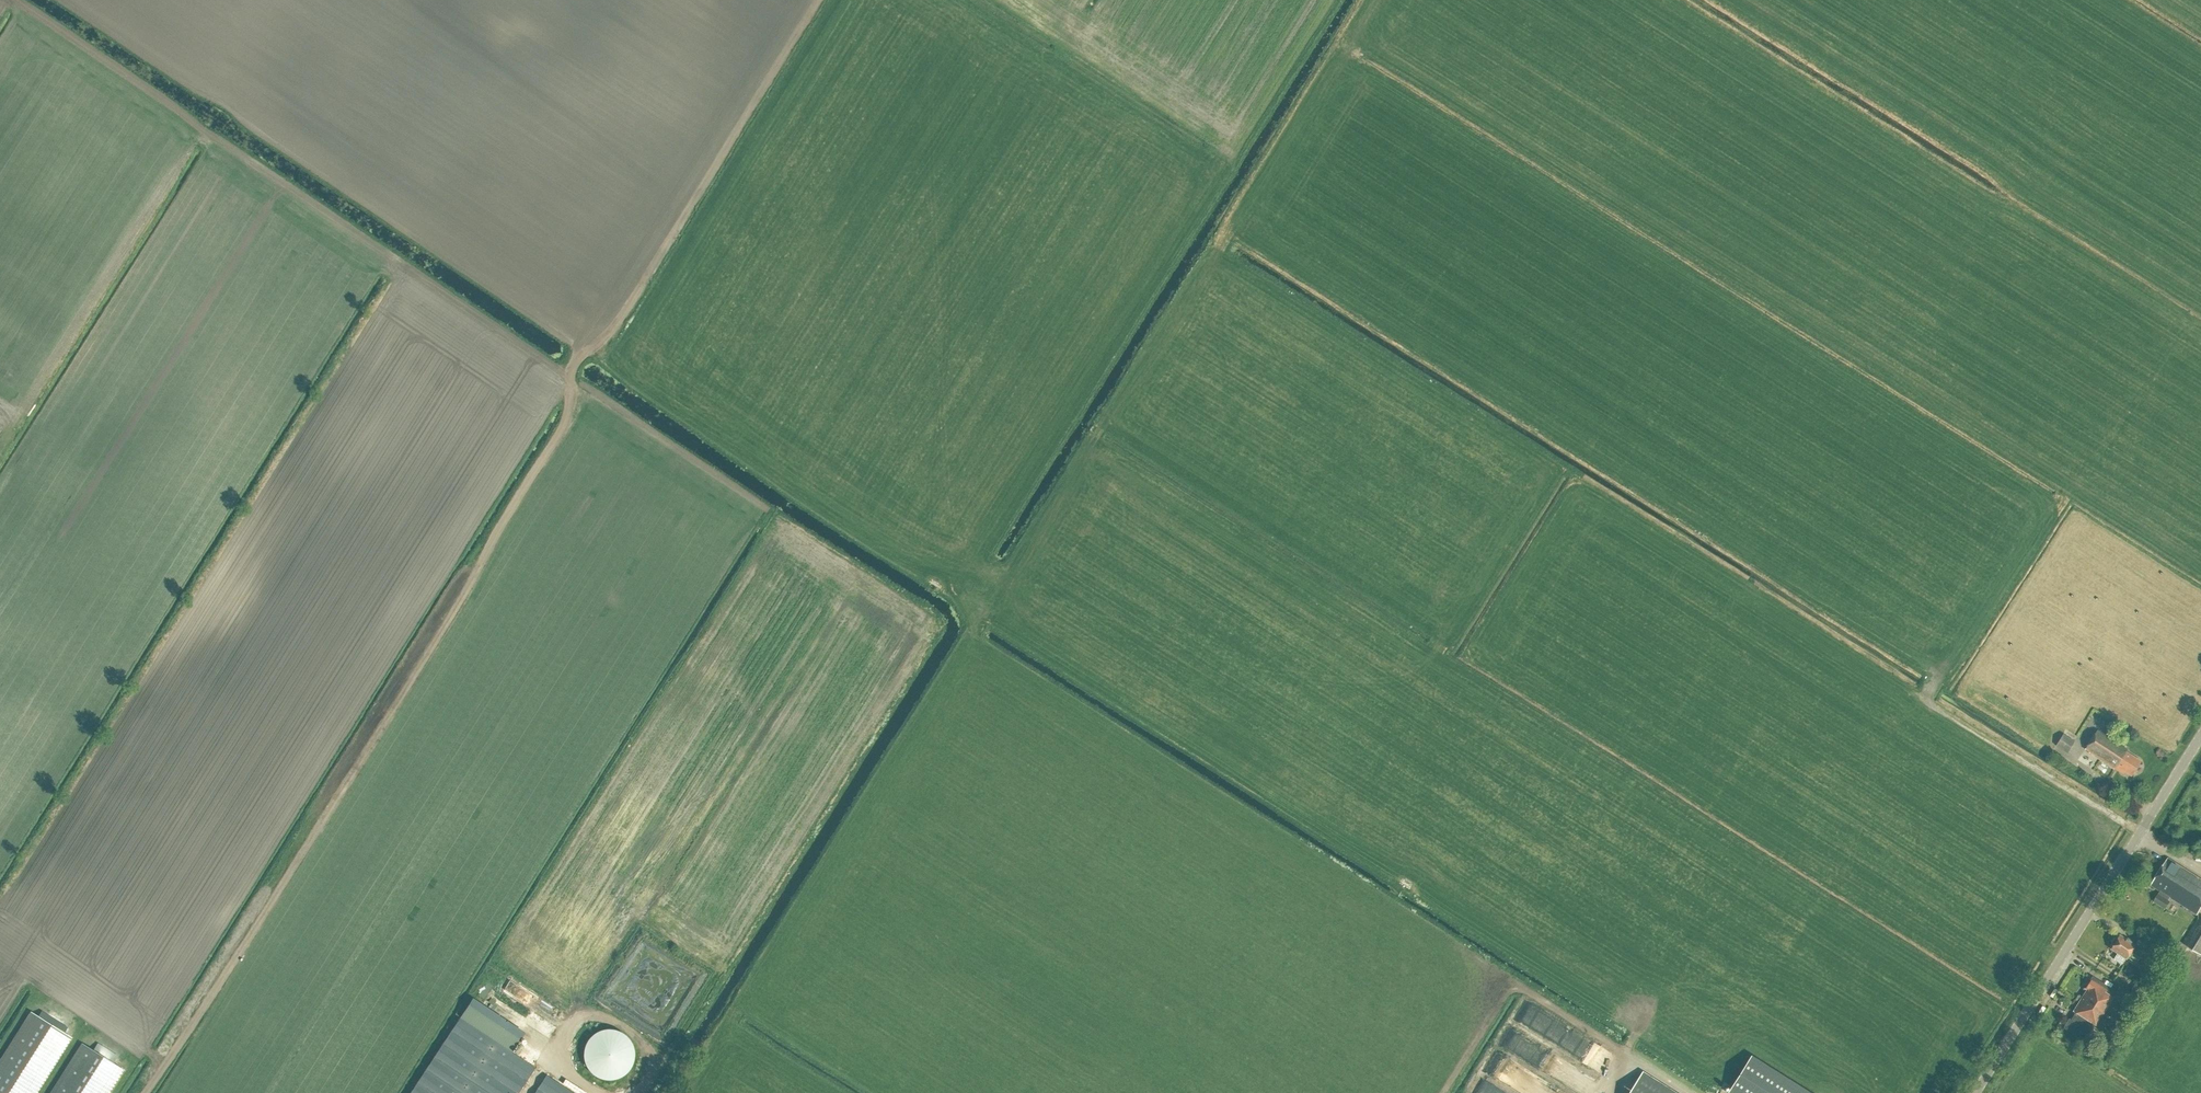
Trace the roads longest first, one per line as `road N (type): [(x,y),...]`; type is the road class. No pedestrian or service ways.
road 1 (track): [(145,1092),(475,575),(567,418),(568,377),(581,354),(609,339),(822,0)]
road 2 (tertiary): [(1974,1092),(2200,738)]
road 3 (track): [(2140,833),(1925,696)]
road 4 (track): [(1514,984),(1445,1092)]

